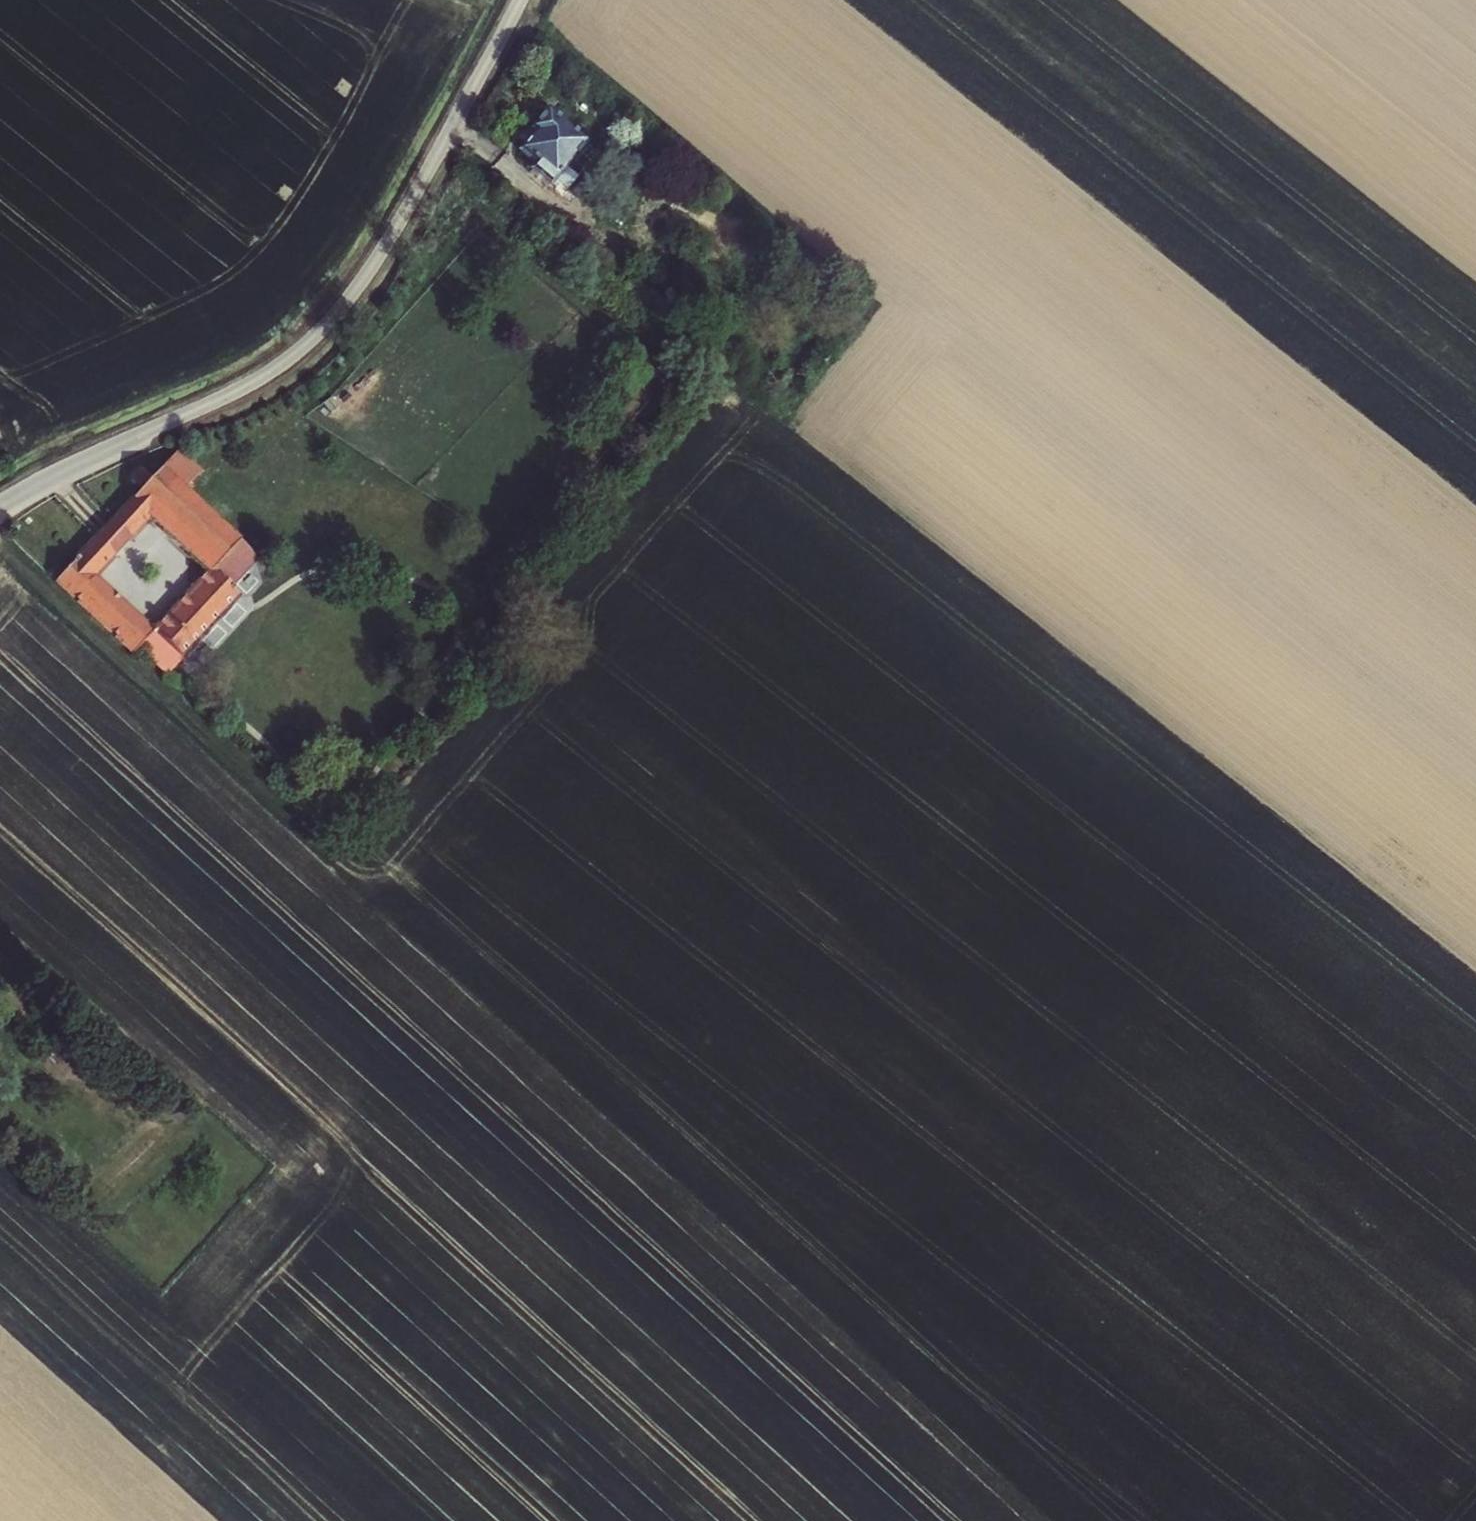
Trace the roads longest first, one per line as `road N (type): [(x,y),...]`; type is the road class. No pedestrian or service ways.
road 1 (unclassified): [(520,0),(380,252),(324,327),(250,384),(0,505)]

